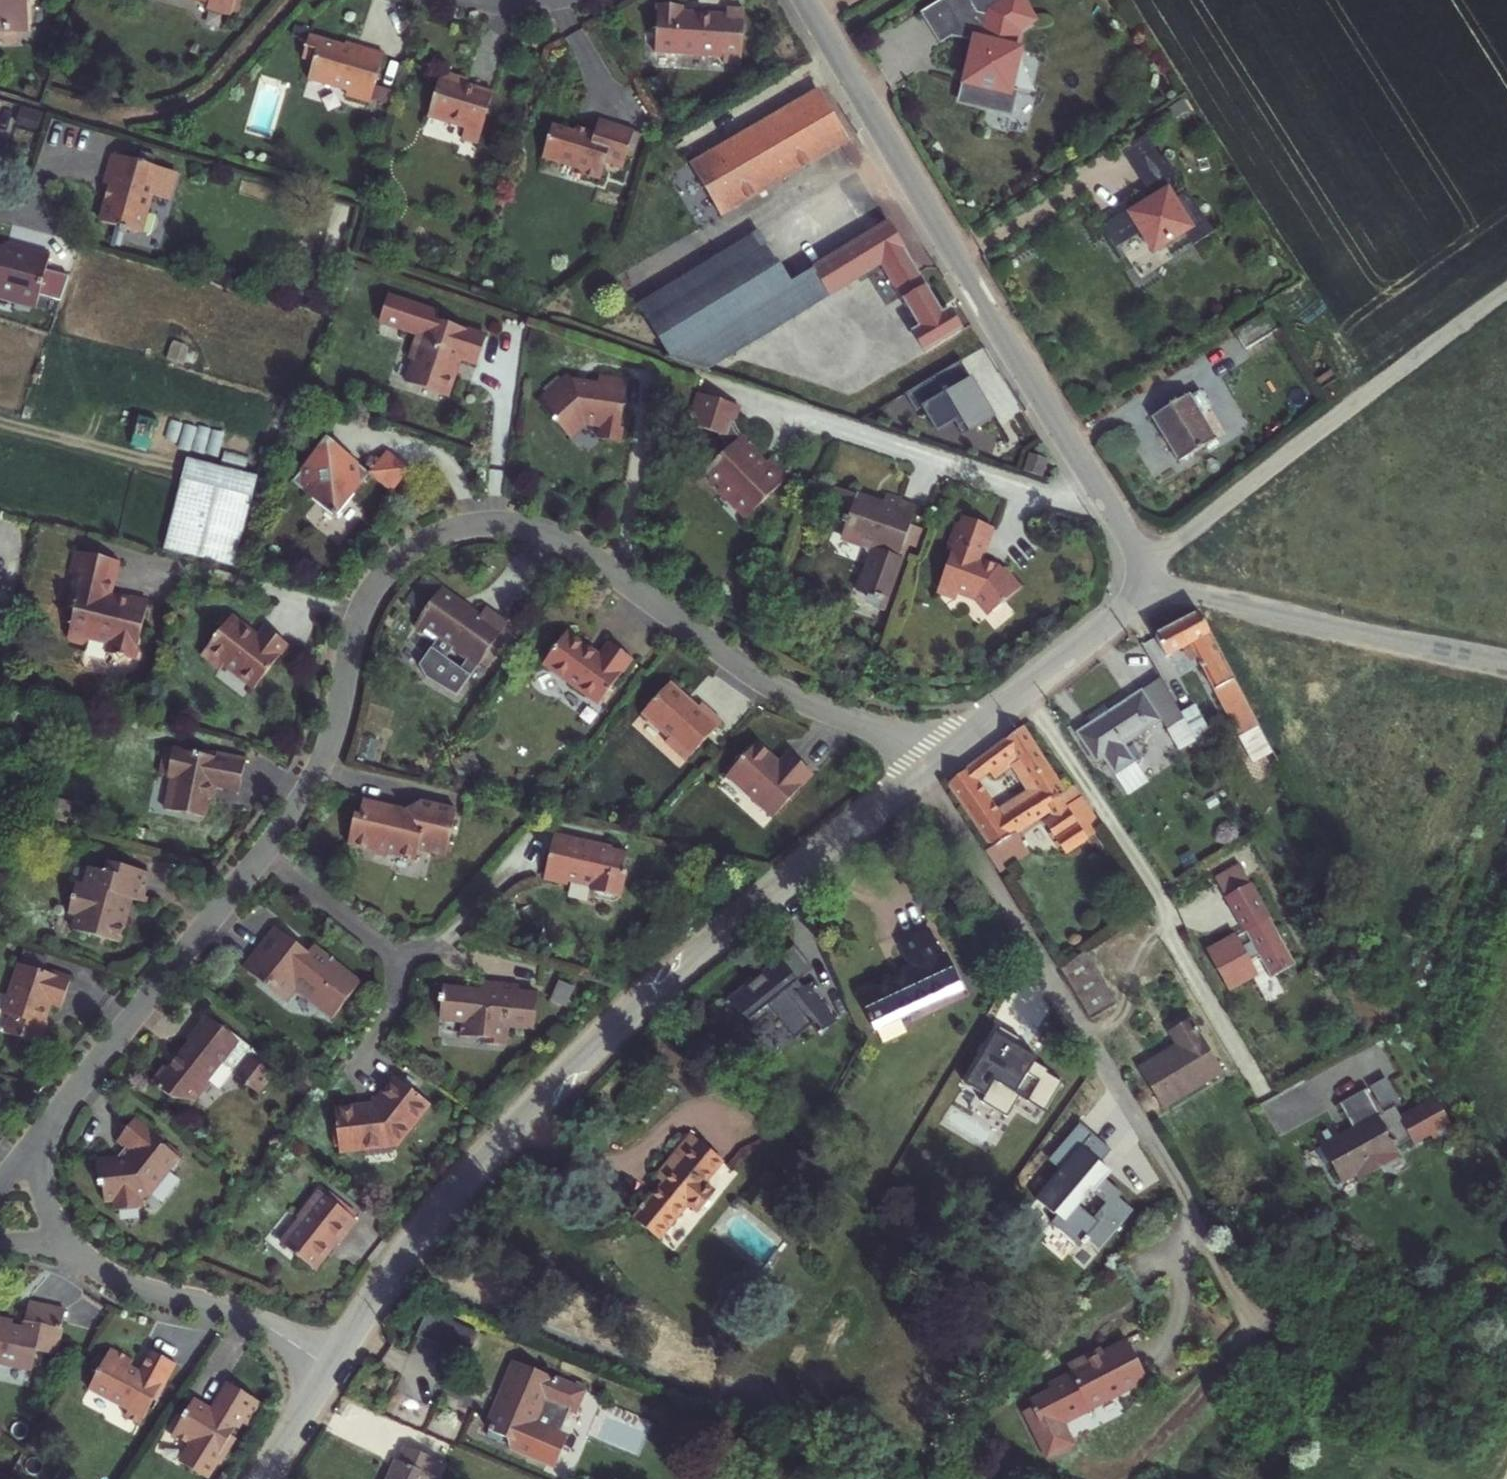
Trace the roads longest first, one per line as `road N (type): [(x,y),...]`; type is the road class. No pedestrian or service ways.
road 1 (residential): [(261,856),(327,744),(371,588),(419,544),(475,526),(513,525),(570,543),(753,674),(891,738),(931,767)]
road 2 (residential): [(330,1369),(409,1246),(563,1078),(668,979),(931,767)]
road 3 (residential): [(1142,587),(1142,565),(1113,514),(805,0)]
road 4 (track): [(1142,565),(1506,291)]
road 5 (unclassified): [(1142,587),(1506,664)]
road 6 (residential): [(35,1142),(261,856)]
road 7 (residential): [(330,1369),(254,1322),(120,1279),(57,1244)]
road 8 (residential): [(931,767),(1120,614),(1142,587)]
road 9 (residential): [(261,856),(402,972)]
road 10 (residential): [(264,1478),(330,1369)]

